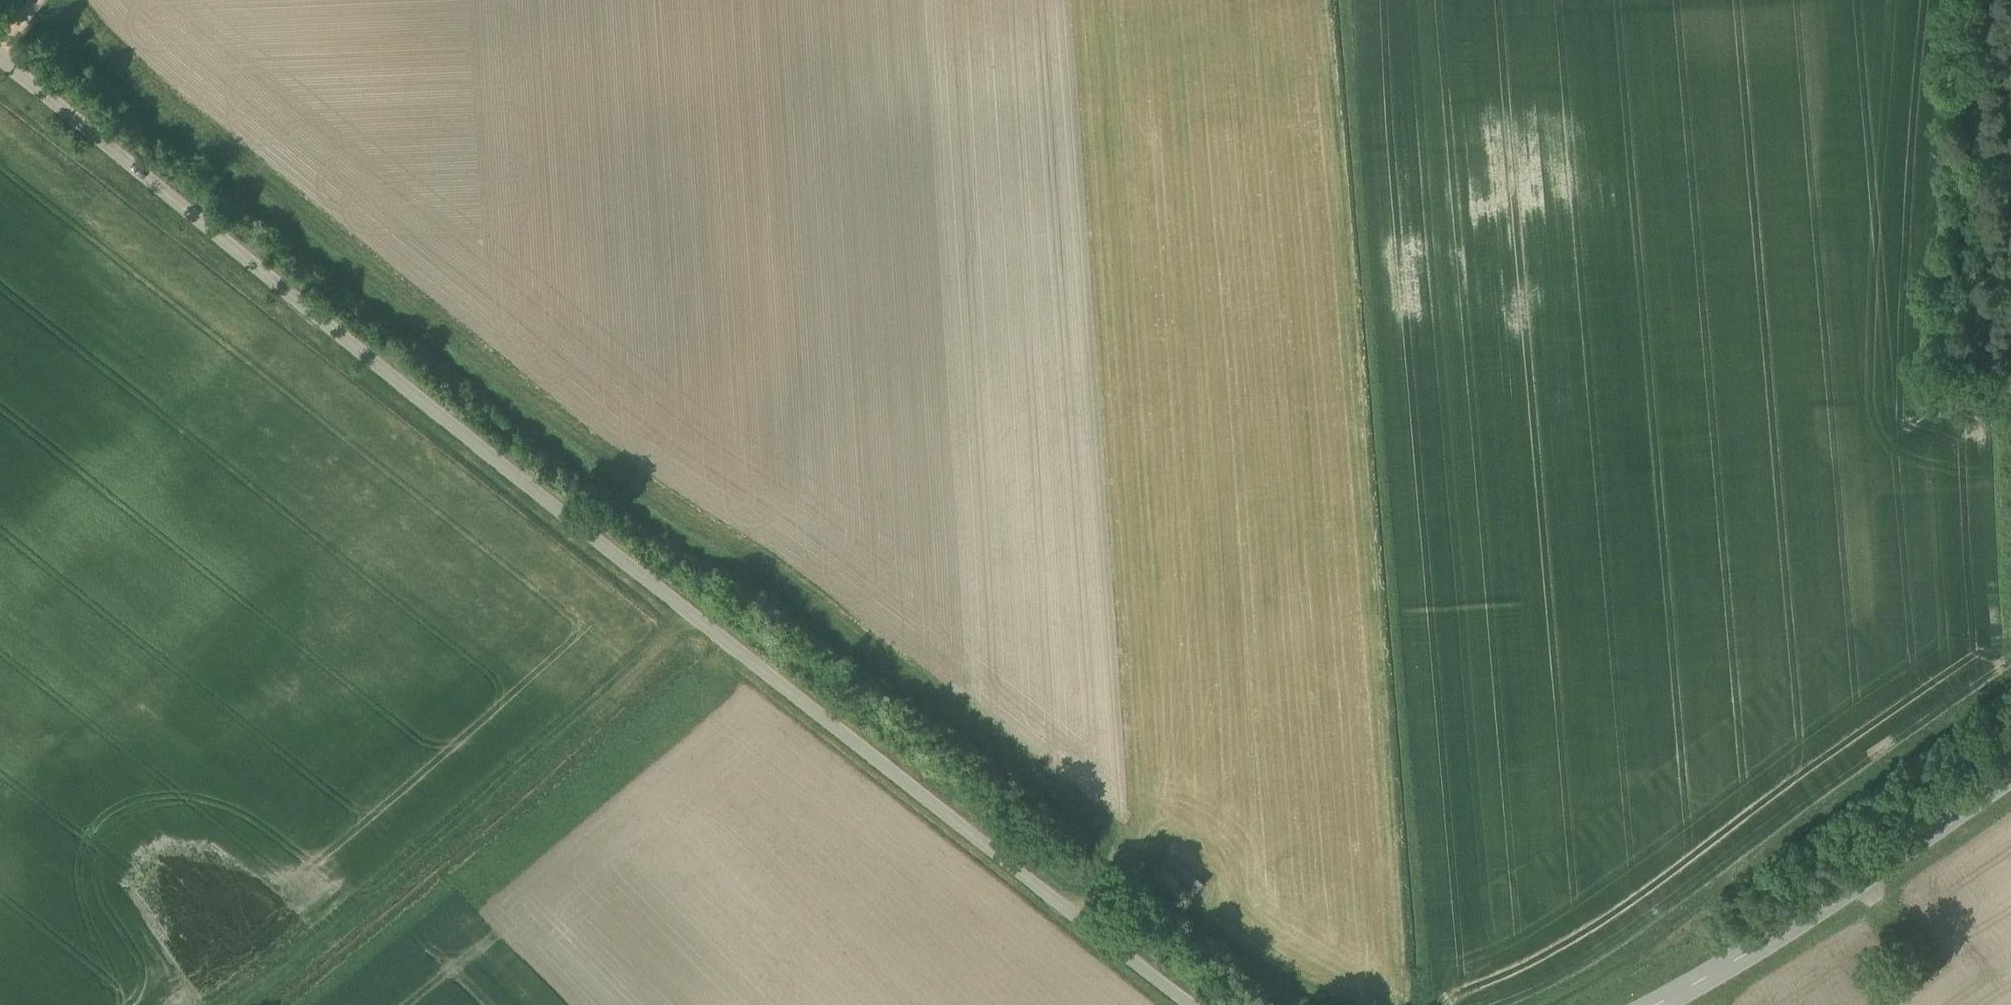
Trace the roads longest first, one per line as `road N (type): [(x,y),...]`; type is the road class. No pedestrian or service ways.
road 1 (unclassified): [(0,65),(1196,1004)]
road 2 (tertiary): [(2010,774),(1733,963),(1654,1004)]

